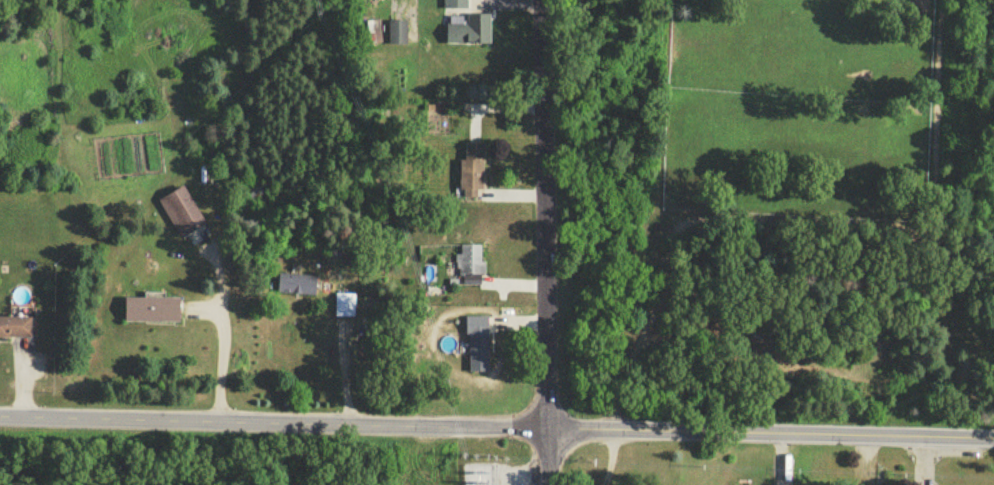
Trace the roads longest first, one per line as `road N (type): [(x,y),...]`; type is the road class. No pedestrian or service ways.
road 1 (residential): [(0,418),(993,435)]
road 2 (tertiary): [(539,0),(545,484)]

